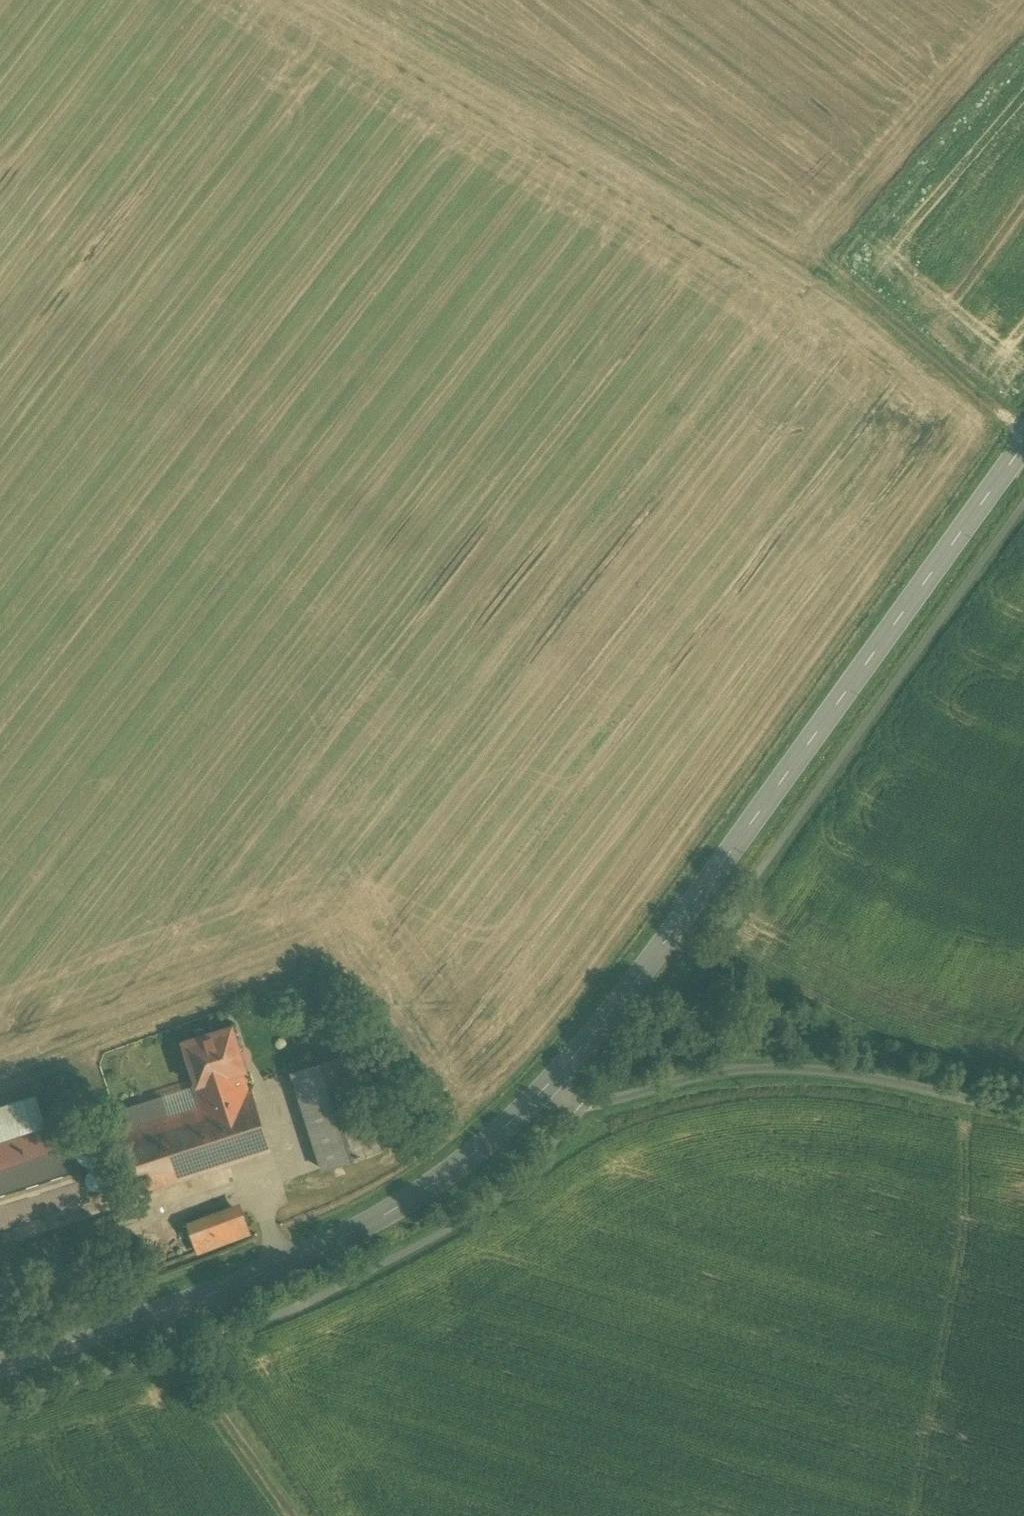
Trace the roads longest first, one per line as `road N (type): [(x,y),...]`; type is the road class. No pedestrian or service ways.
road 1 (tertiary): [(0,1365),(249,1278),(340,1237),(425,1188),(502,1128),(631,982),(1023,444)]
road 2 (track): [(1023,430),(824,265),(372,0)]
road 3 (track): [(295,1515),(160,1311)]

